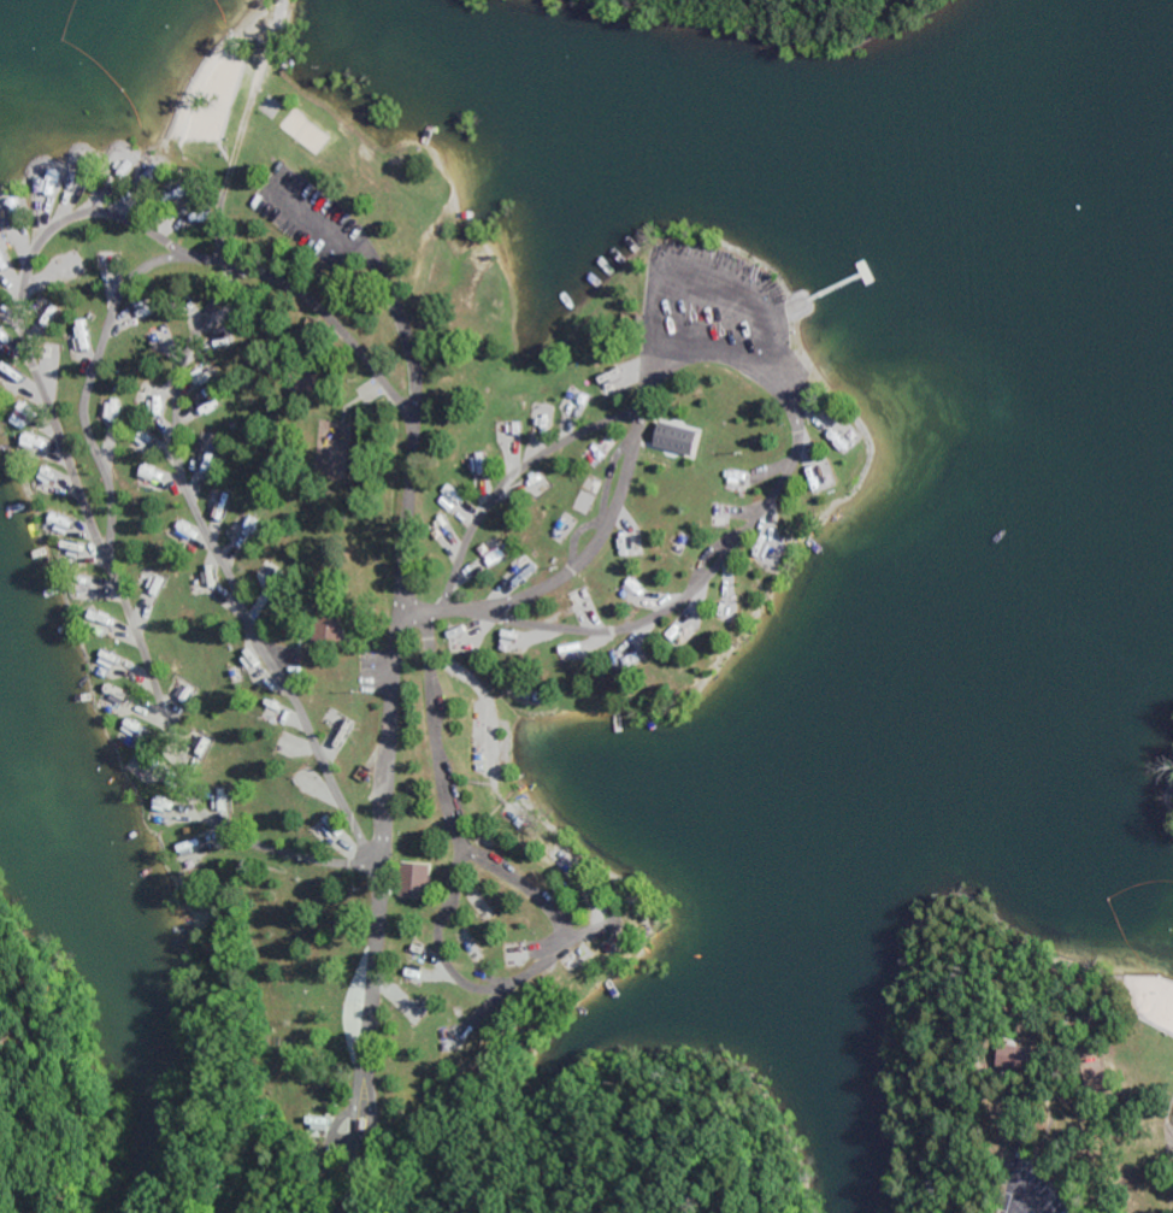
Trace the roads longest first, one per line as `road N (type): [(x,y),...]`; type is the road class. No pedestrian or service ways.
road 1 (residential): [(360,1212),(382,858)]

